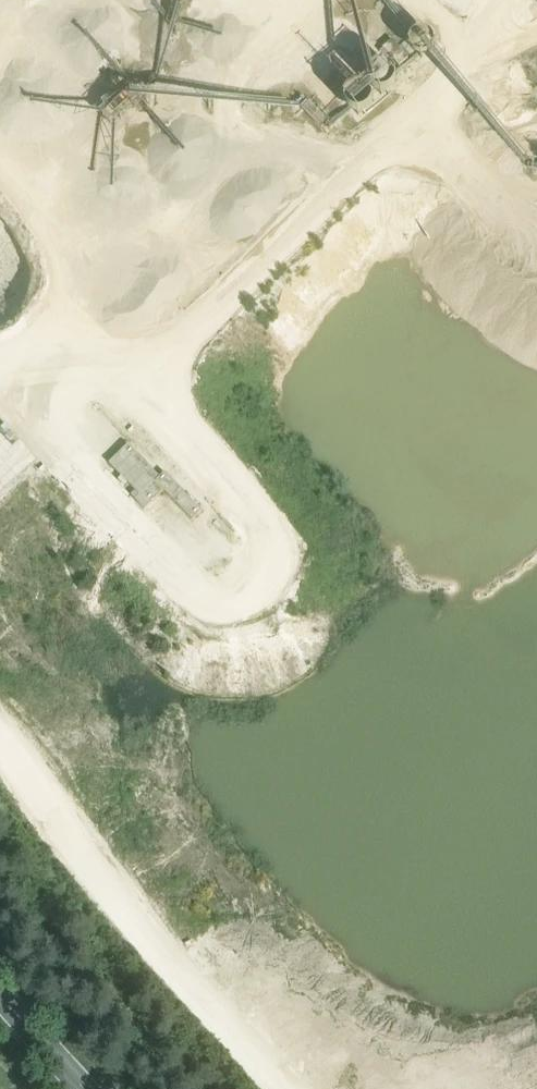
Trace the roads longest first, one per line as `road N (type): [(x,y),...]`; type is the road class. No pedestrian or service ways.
road 1 (track): [(336,756),(350,748),(293,681),(0,388)]
road 2 (track): [(536,25),(434,103),(182,355)]
road 3 (track): [(284,1088),(124,912),(0,730)]
road 4 (track): [(536,633),(350,748)]
road 5 (track): [(393,144),(536,202)]
road 6 (tertiary): [(101,1088),(0,973)]
road 7 (track): [(182,355),(66,454)]

